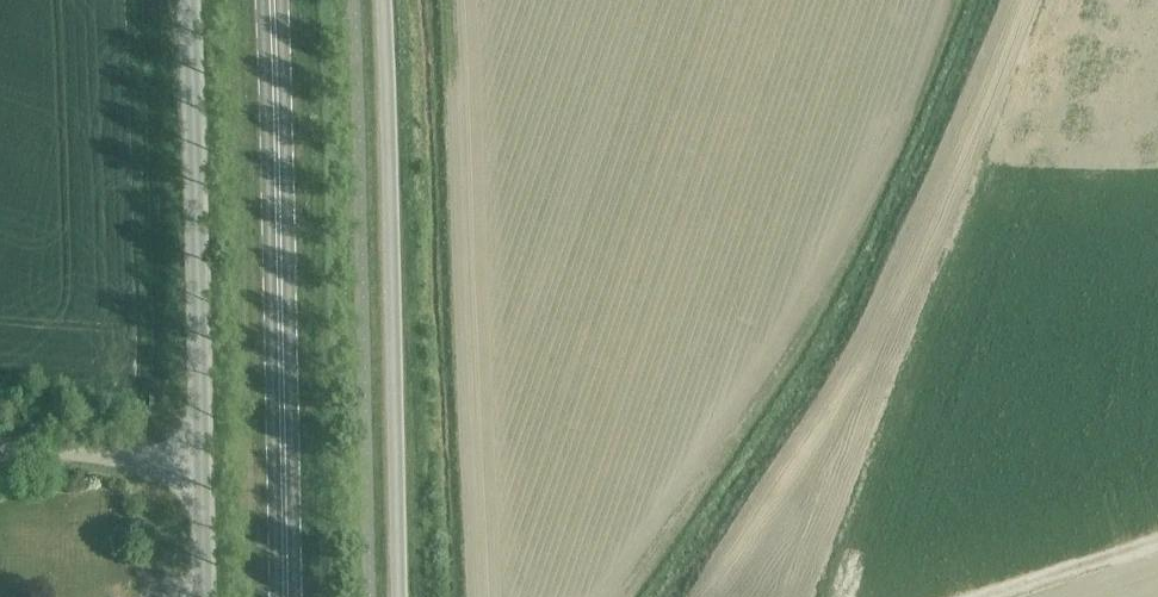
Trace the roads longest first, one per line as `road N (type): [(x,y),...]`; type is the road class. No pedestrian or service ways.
road 1 (track): [(1010,0),(908,265),(736,596)]
road 2 (unclassified): [(383,0),(404,396),(403,596)]
road 3 (unclassified): [(204,596),(188,0)]
road 4 (secondary): [(285,596),(271,0)]
road 5 (track): [(1157,543),(986,596)]

